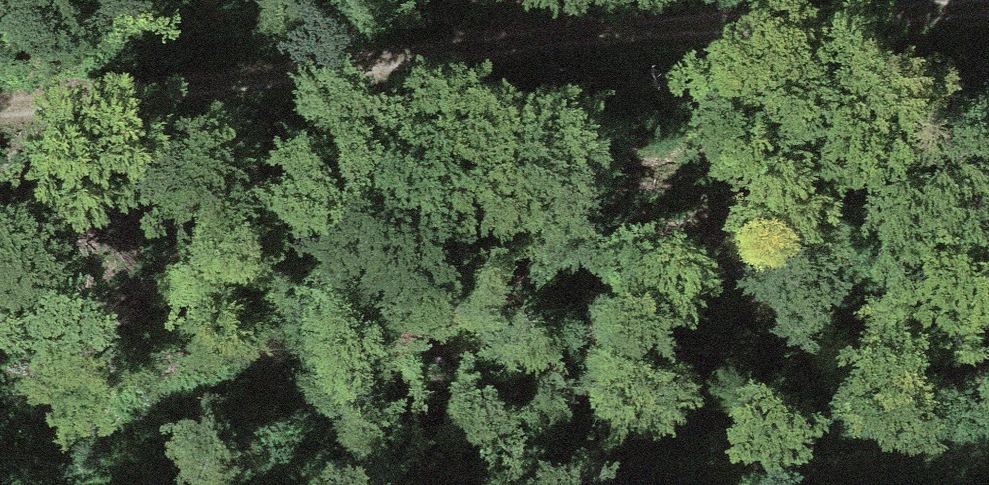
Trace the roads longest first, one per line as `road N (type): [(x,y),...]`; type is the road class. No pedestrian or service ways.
road 1 (track): [(0,113),(951,0)]
road 2 (track): [(988,453),(262,484)]

